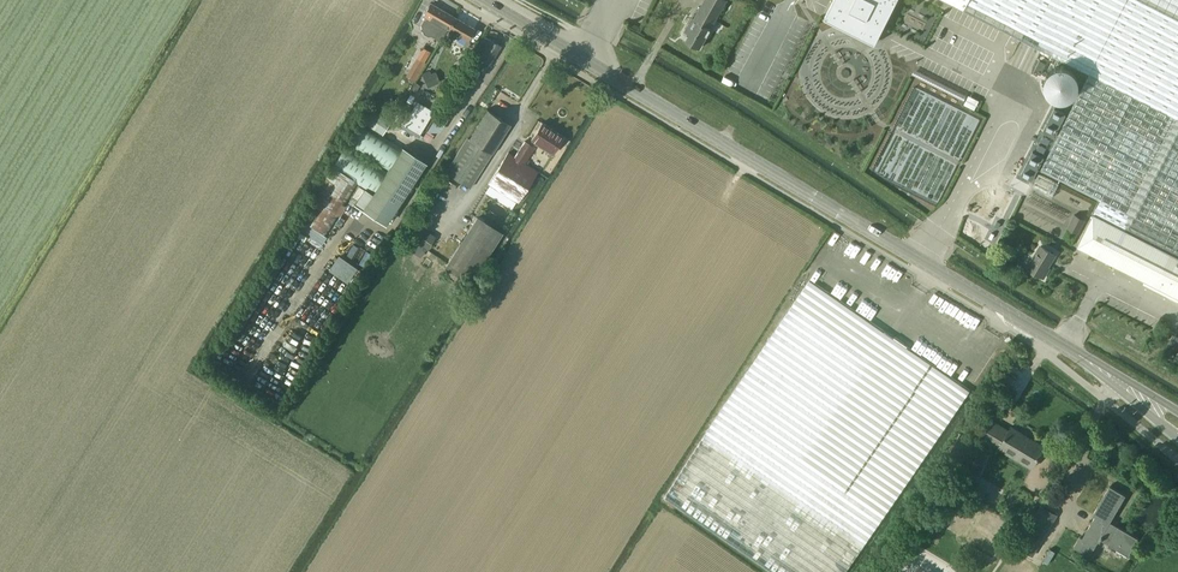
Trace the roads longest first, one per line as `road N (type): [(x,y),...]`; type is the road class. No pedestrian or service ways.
road 1 (secondary): [(1090,362),(483,0)]

